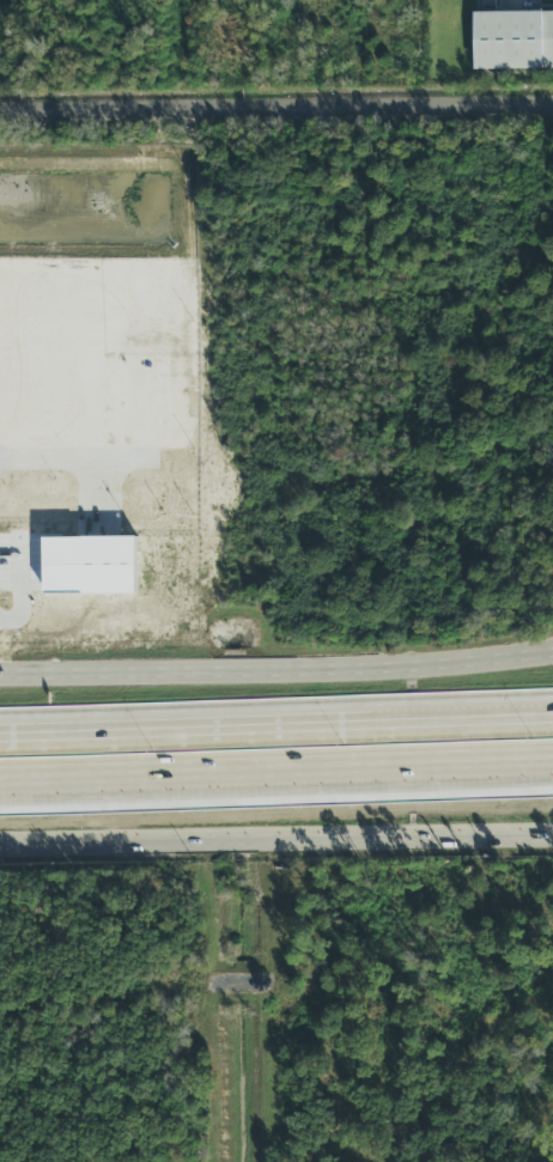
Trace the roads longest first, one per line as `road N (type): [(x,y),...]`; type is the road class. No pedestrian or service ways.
road 1 (primary): [(552,656),(425,676),(0,680)]
road 2 (motorway): [(0,777),(552,753)]
road 3 (motorway): [(552,725),(0,745)]
road 4 (primary): [(0,852),(552,843)]
road 5 (residential): [(0,110),(552,102)]
road 6 (residential): [(229,1161),(229,848)]

